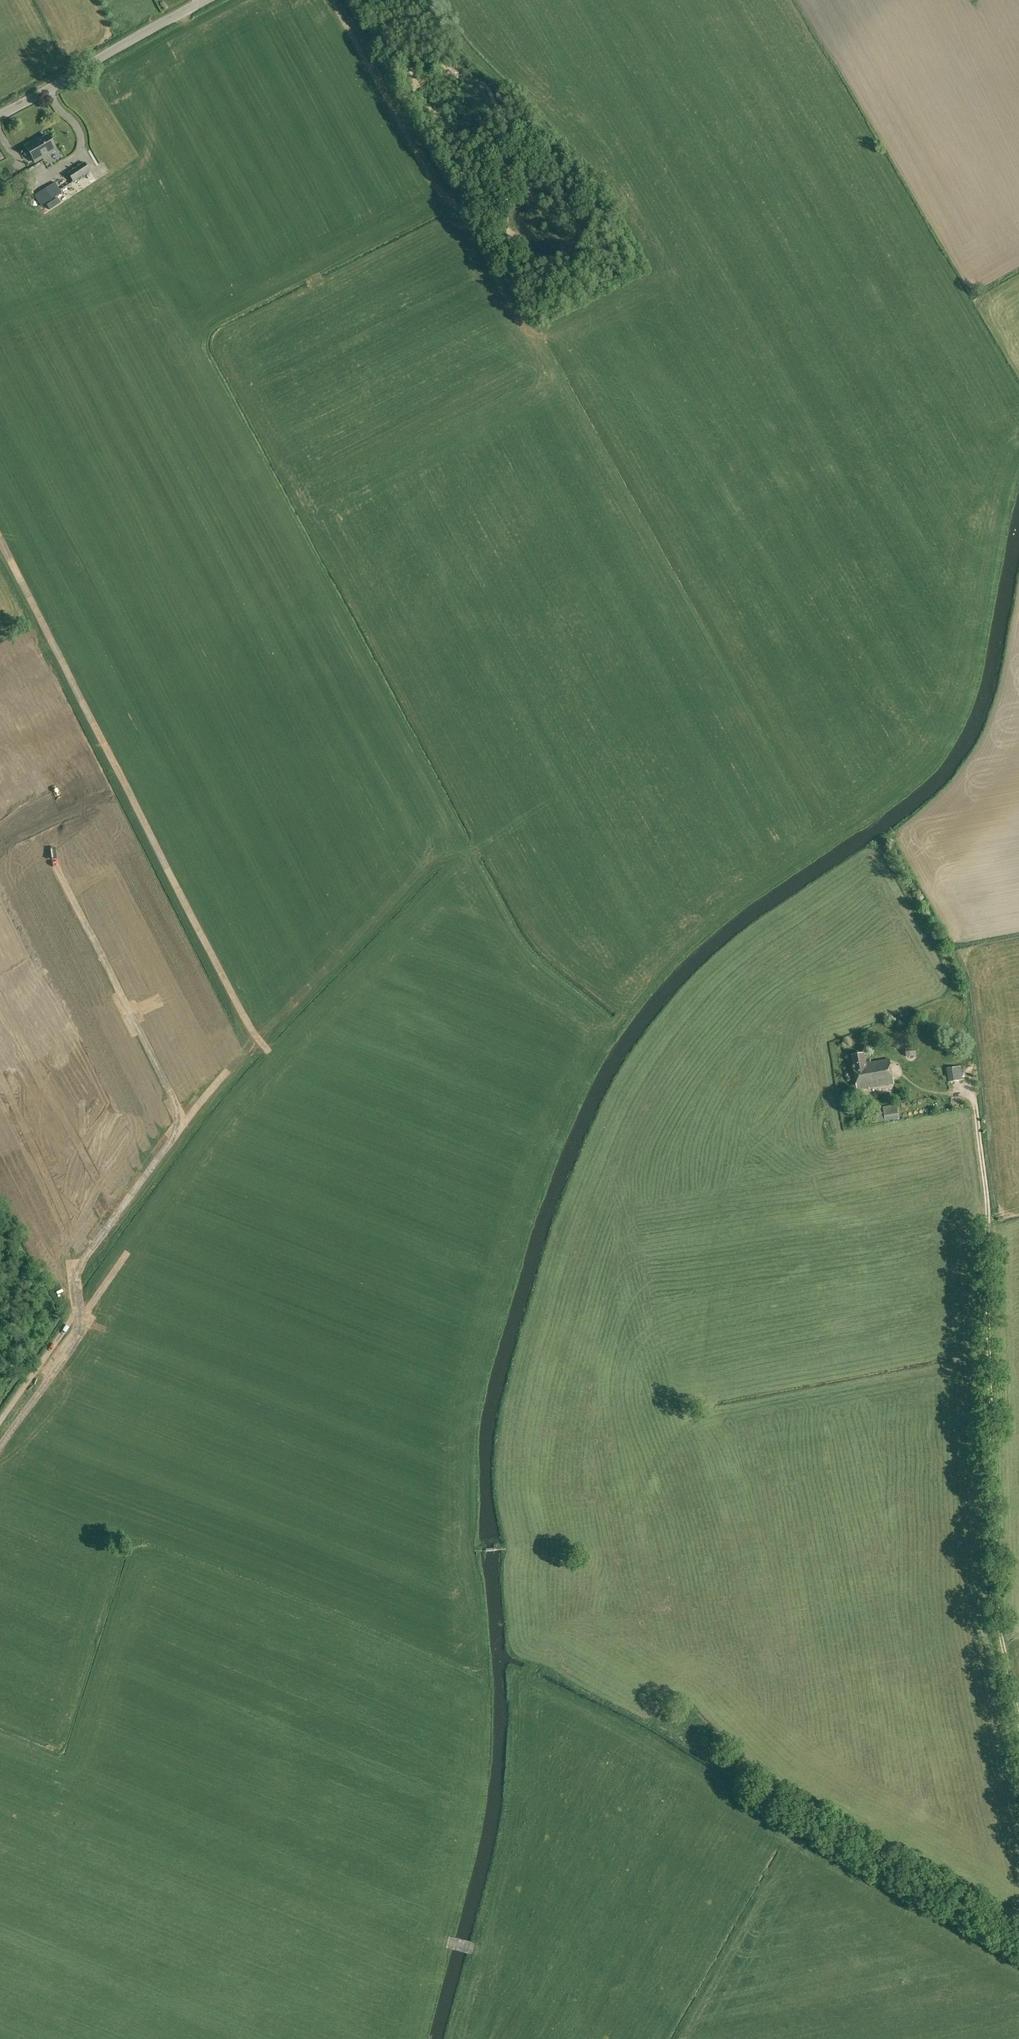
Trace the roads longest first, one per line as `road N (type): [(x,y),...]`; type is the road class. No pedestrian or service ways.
road 1 (track): [(530,327),(558,311),(606,178),(449,0)]
road 2 (track): [(530,327),(457,203),(432,180),(331,0)]
road 3 (unclassified): [(0,115),(207,0)]

